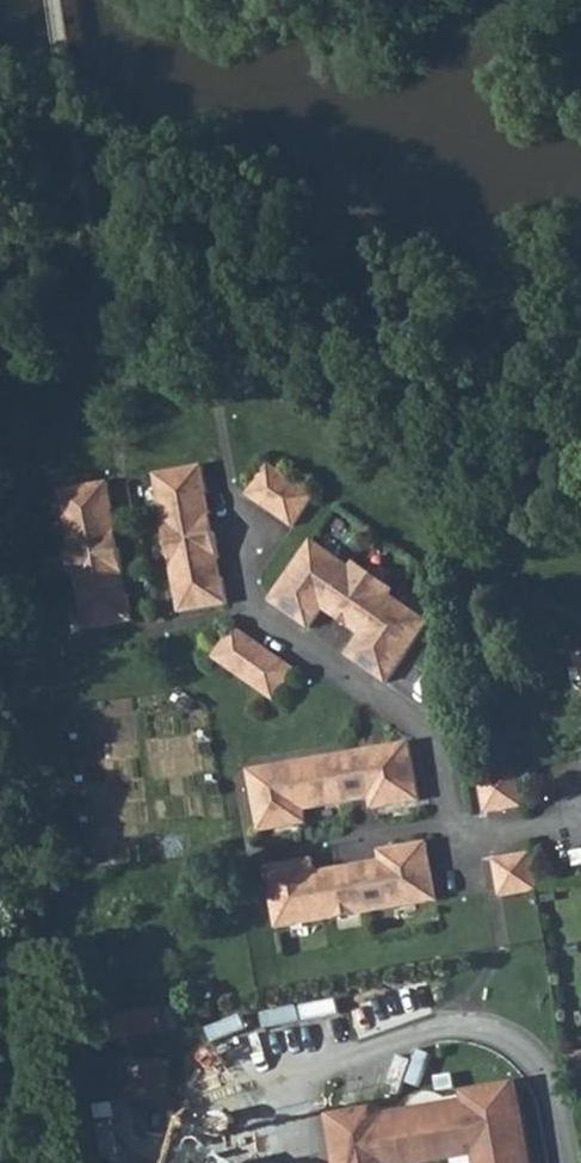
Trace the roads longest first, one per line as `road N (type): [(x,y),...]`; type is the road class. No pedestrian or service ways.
road 1 (residential): [(580,834),(466,849),(452,752),(251,616),(234,508)]

